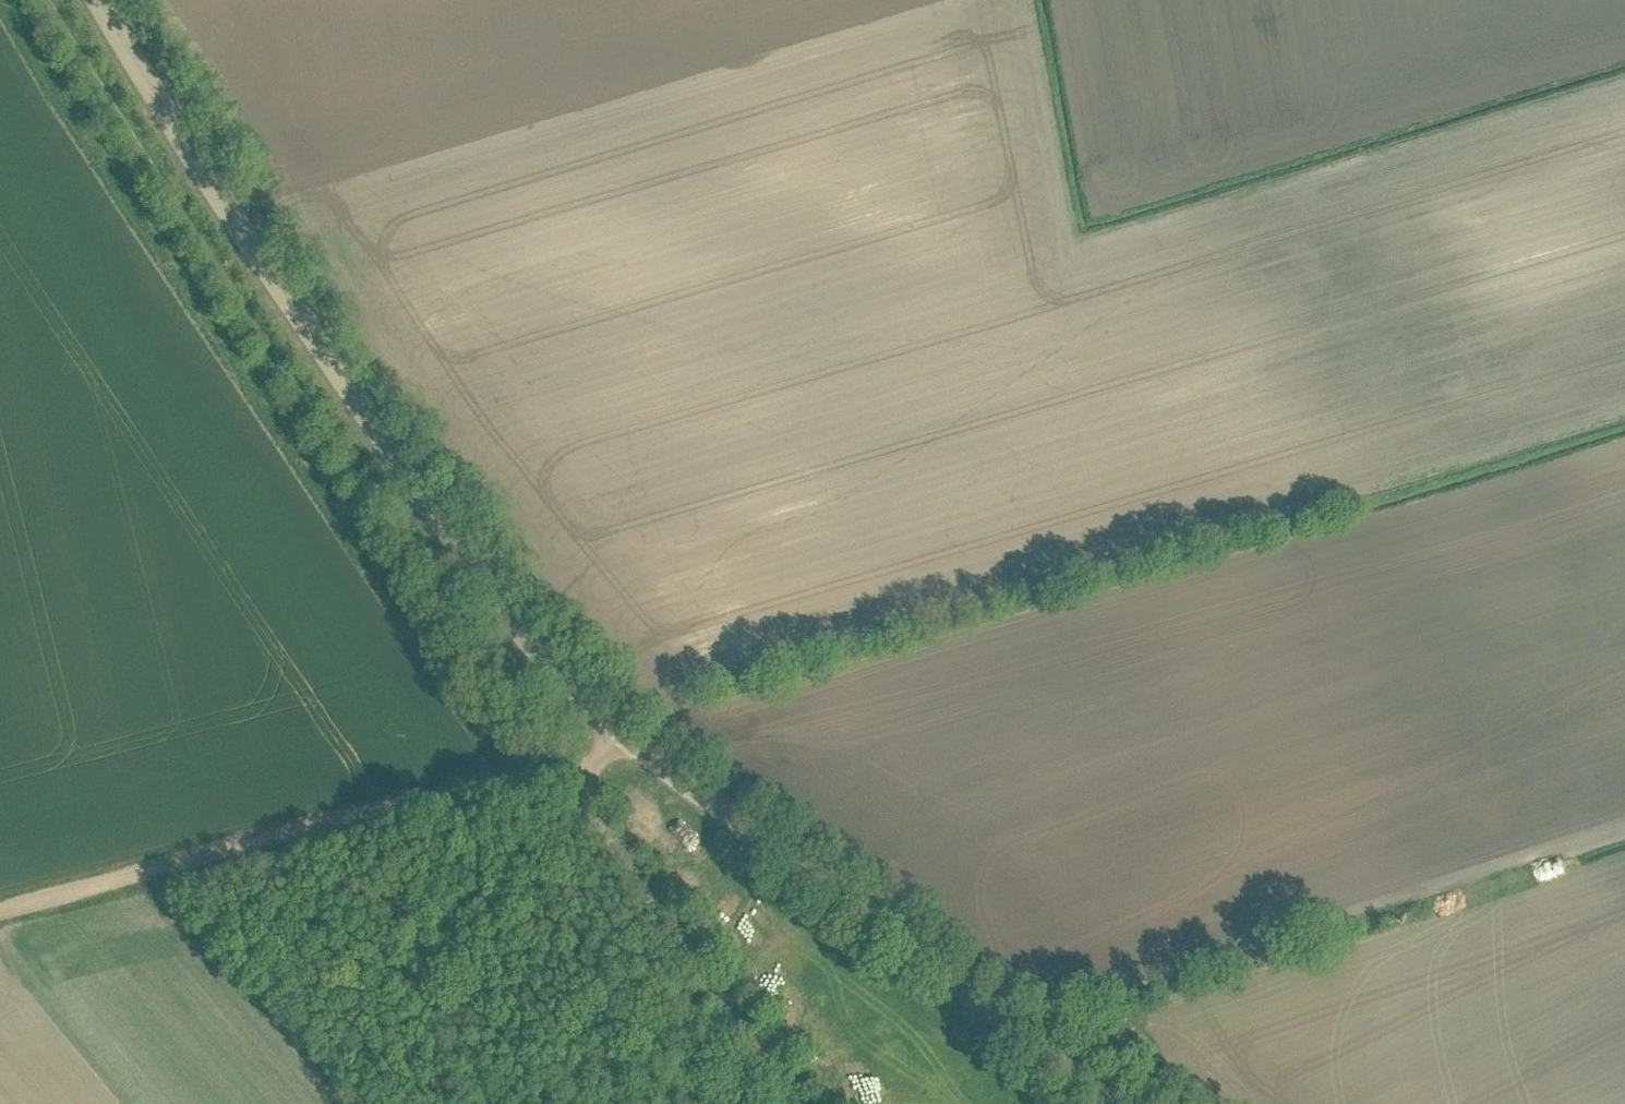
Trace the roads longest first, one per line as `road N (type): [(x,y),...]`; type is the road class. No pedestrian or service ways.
road 1 (tertiary): [(1116,1103),(589,705),(529,638),(260,254),(99,0)]
road 2 (track): [(561,774),(329,822),(0,908)]
road 3 (track): [(588,769),(604,830),(791,1103)]

